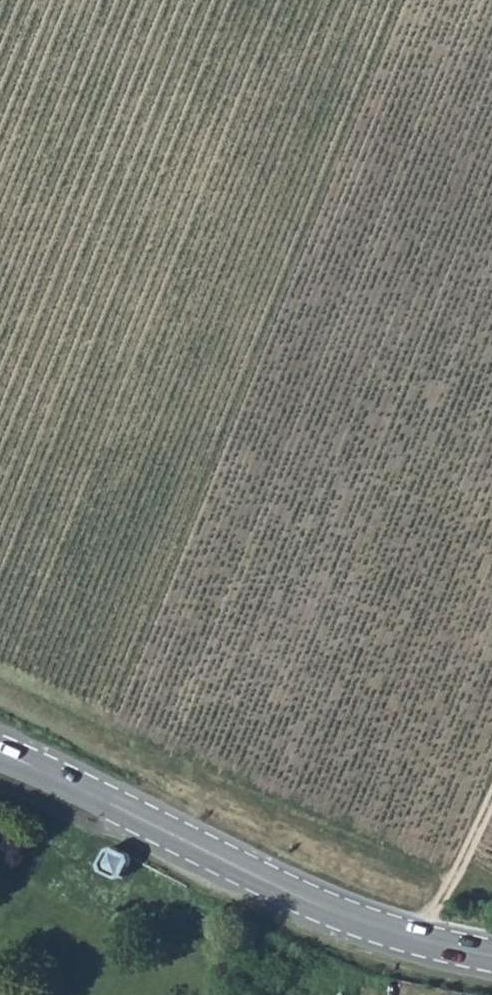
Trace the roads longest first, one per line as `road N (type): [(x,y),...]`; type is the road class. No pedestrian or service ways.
road 1 (secondary): [(491,957),(362,923),(25,764)]
road 2 (track): [(416,939),(491,793)]

